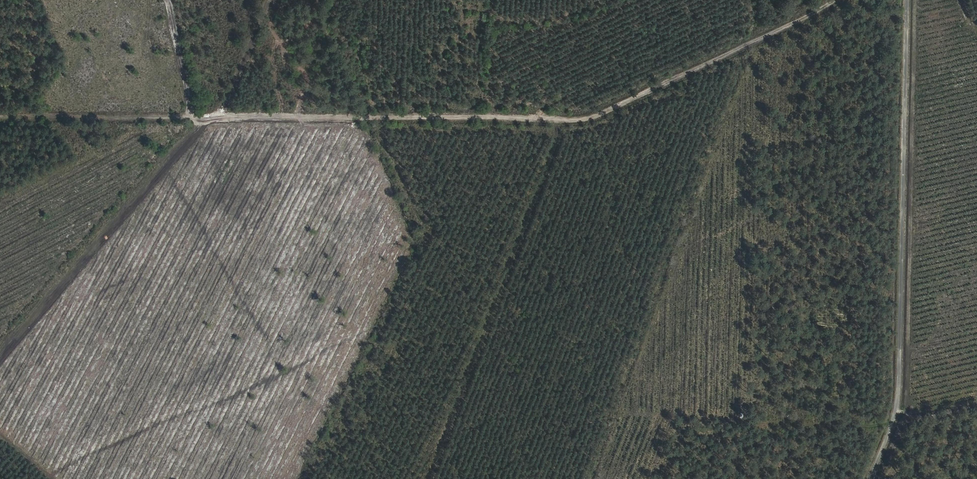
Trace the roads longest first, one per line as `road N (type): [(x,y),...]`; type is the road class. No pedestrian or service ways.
road 1 (track): [(0,117),(578,121),(837,0)]
road 2 (unclassified): [(873,478),(901,408),(909,0)]
road 3 (track): [(0,359),(207,116)]

